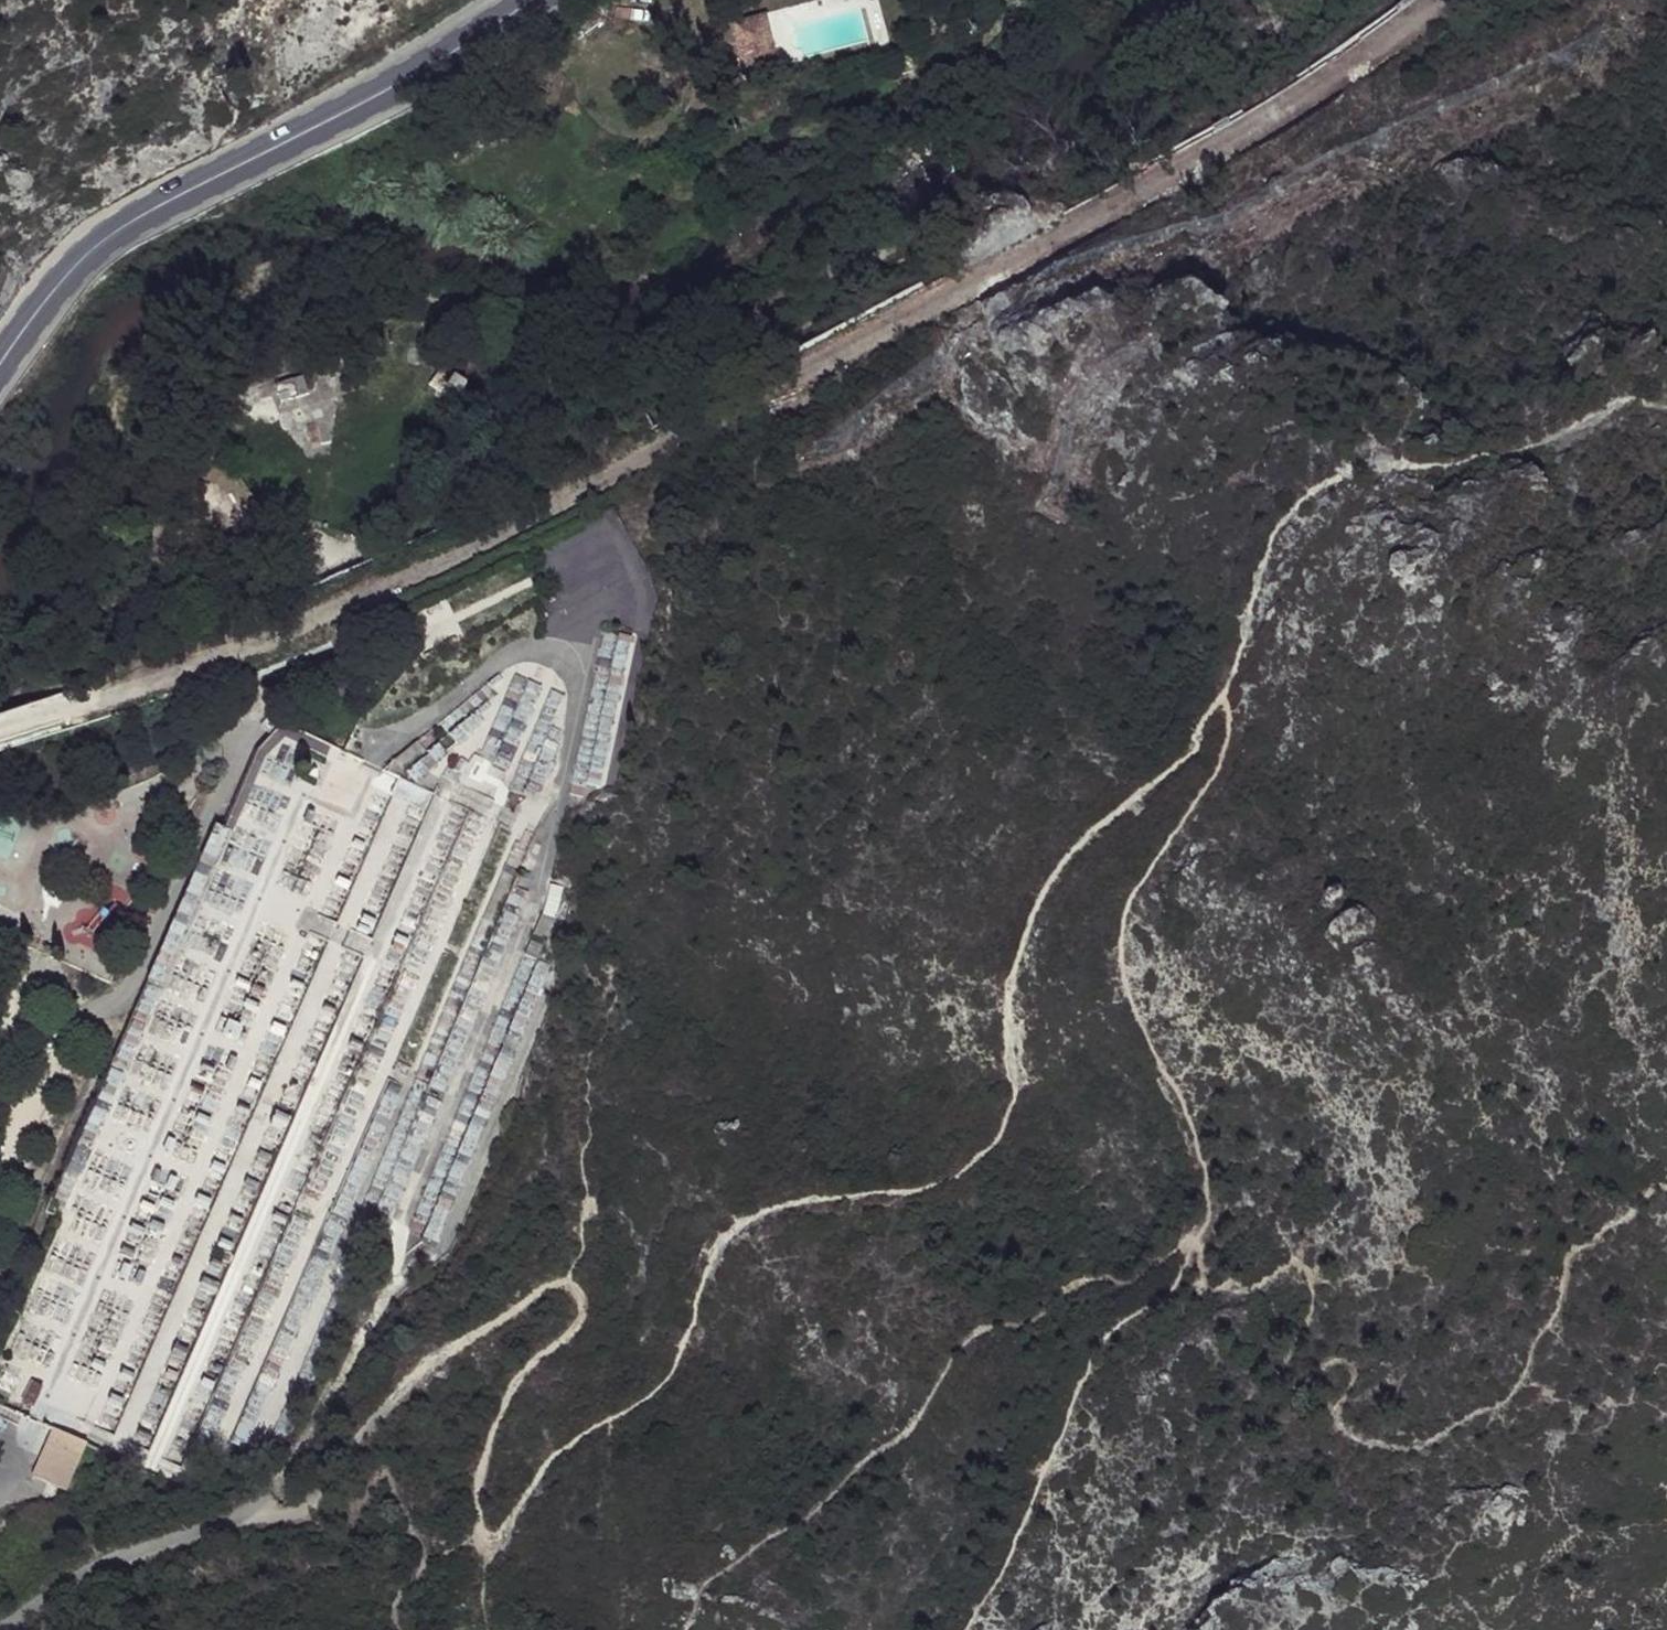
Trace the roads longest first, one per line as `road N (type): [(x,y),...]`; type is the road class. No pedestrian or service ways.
road 1 (primary): [(532,0),(453,58),(129,231),(26,314),(0,353)]
road 2 (unclassified): [(76,1013),(122,997),(145,960),(250,729),(349,564)]
road 3 (unclassified): [(0,1628),(121,1560),(261,1512),(301,1508),(389,1401)]

